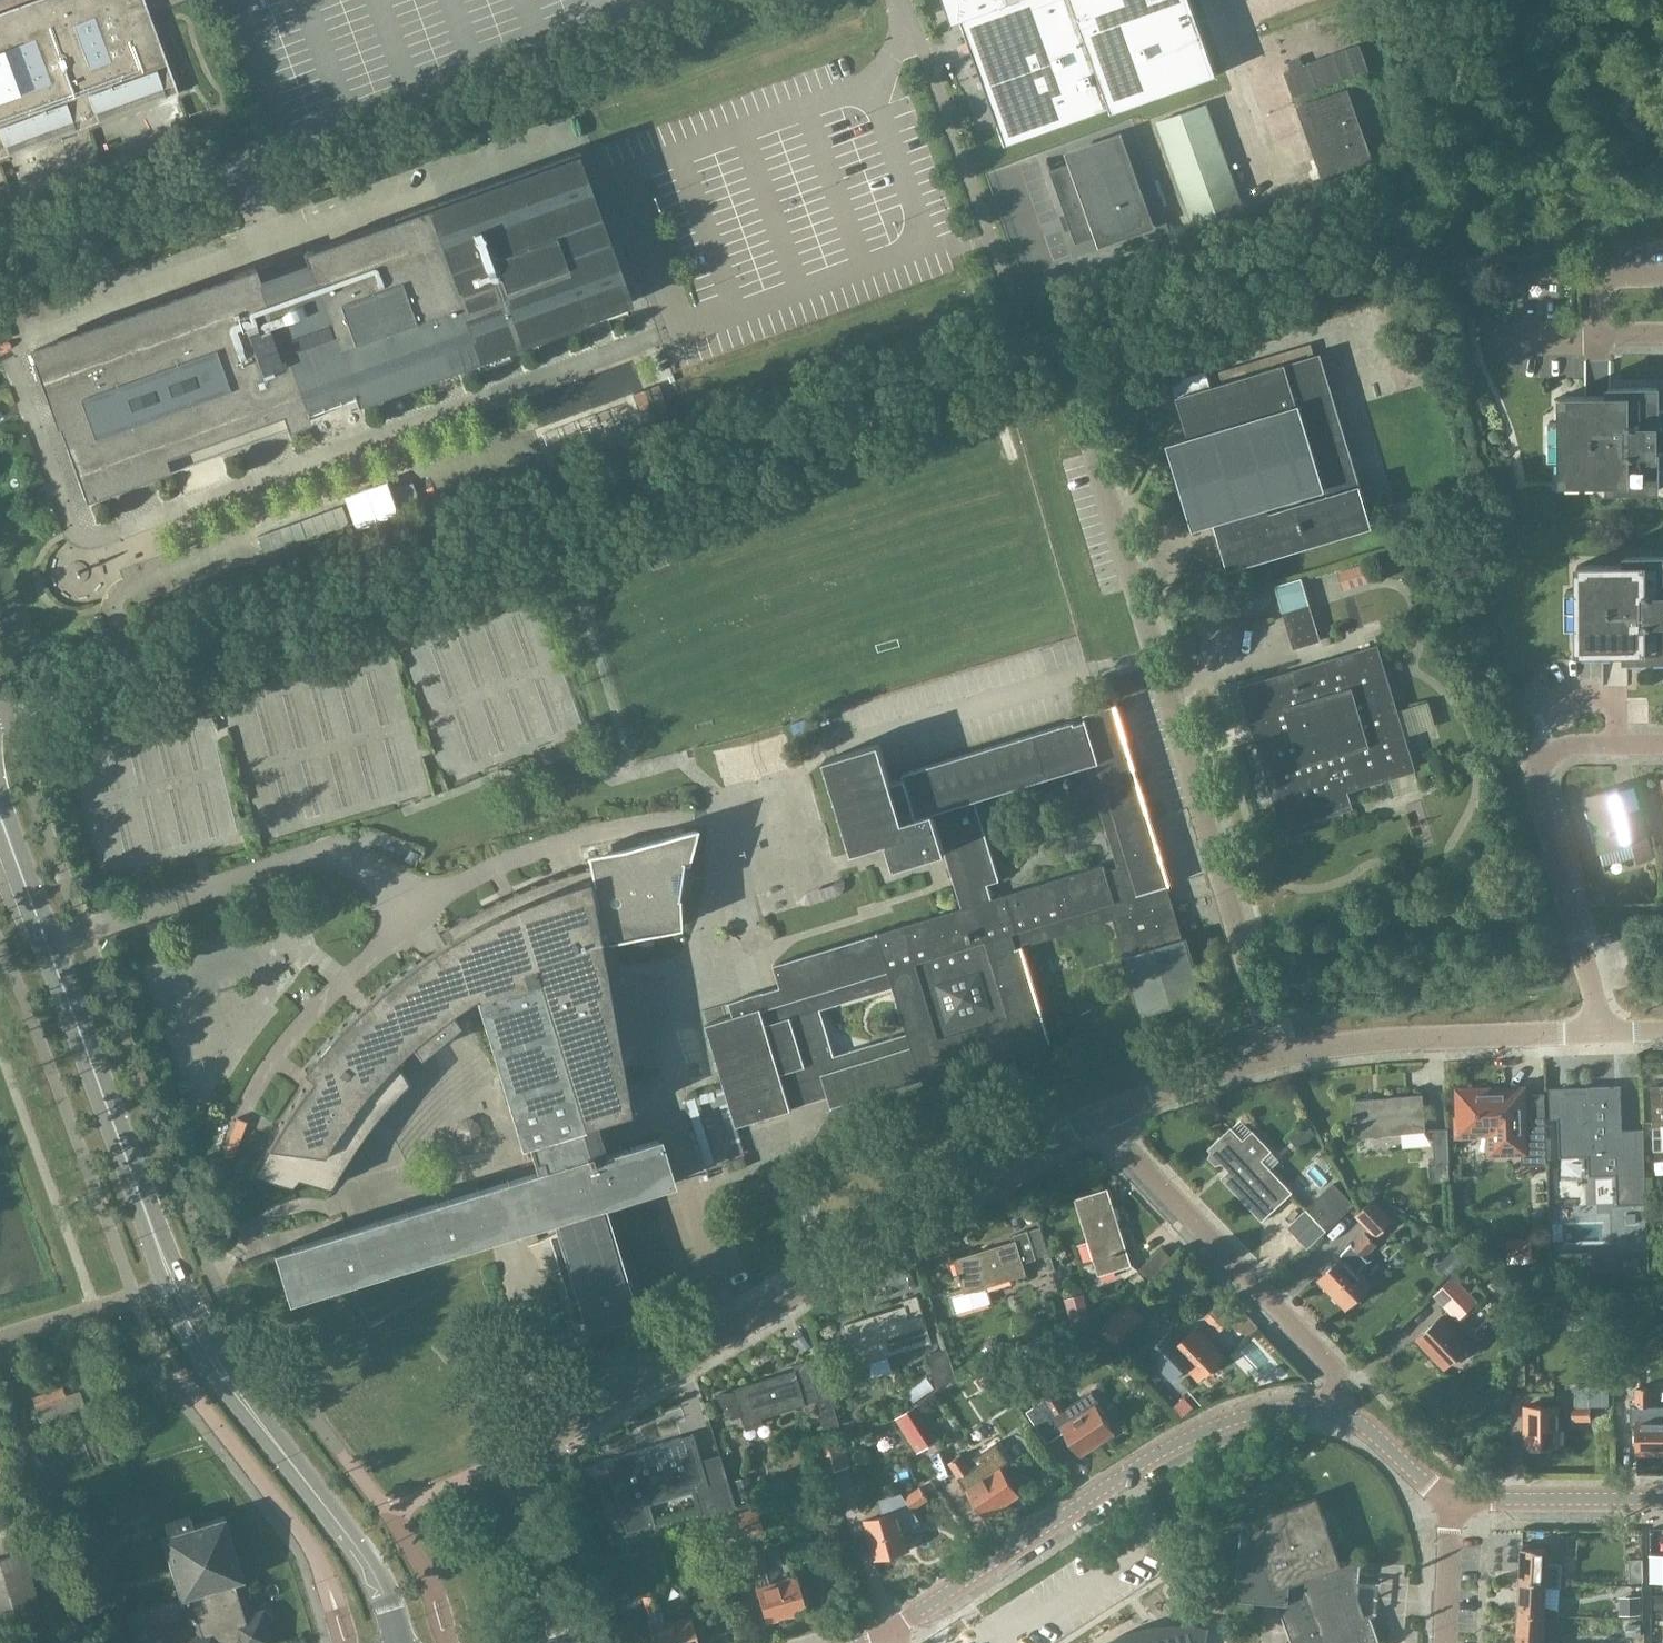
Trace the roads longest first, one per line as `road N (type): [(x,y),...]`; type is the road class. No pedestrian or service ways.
road 1 (unclassified): [(559,1642),(510,1459),(1102,1113)]
road 2 (unclassified): [(1275,1057),(1057,337)]
road 3 (unclassified): [(893,1626),(1187,1438),(1273,1408),(1329,1409)]
road 4 (secondary): [(173,1284),(2,823)]
road 5 (residential): [(1604,1033),(1527,756),(1568,744),(1662,744)]
road 6 (residential): [(1329,1409),(1337,1372),(1102,1113)]
road 7 (unclassified): [(1275,1057),(1392,1039),(1604,1033)]
road 8 (secondary): [(398,1642),(368,1562),(255,1417)]
road 9 (unclassified): [(1662,1499),(1450,1498)]
road 10 (unclassified): [(1102,1113),(1275,1057)]
road 11 (residential): [(1662,333),(1610,333),(1596,319),(1595,292),(1601,277),(1662,276)]
road 12 (secondary): [(173,1284),(170,1302),(198,1354),(238,1410),(255,1417)]
road 13 (secondary): [(255,1417),(253,1400),(188,1293),(173,1284)]
road 14 (unclassified): [(1450,1498),(1365,1426),(1329,1409)]
road 15 (unclassified): [(1444,1642),(1450,1498)]

